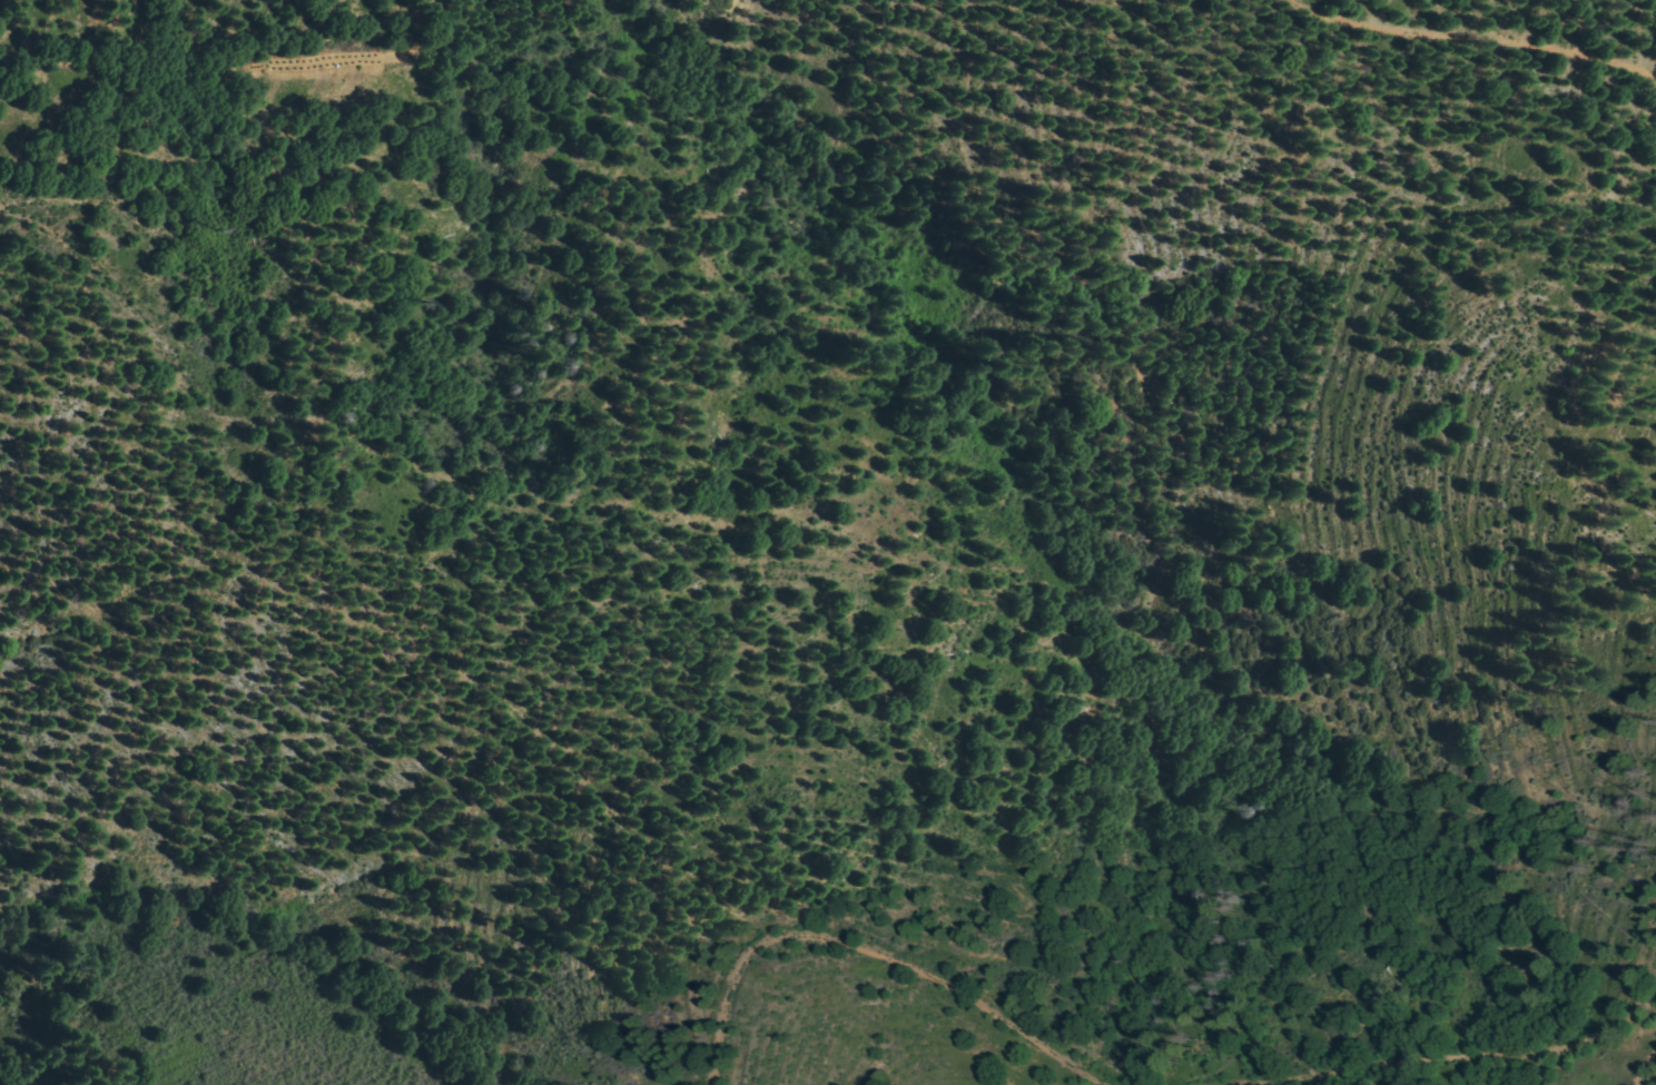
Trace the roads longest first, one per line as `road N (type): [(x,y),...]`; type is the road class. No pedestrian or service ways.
road 1 (residential): [(724,1084),(740,983),(772,948),(814,941),(920,971),(1095,1084)]
road 2 (residential): [(1331,1084),(1569,1055),(1655,998)]

